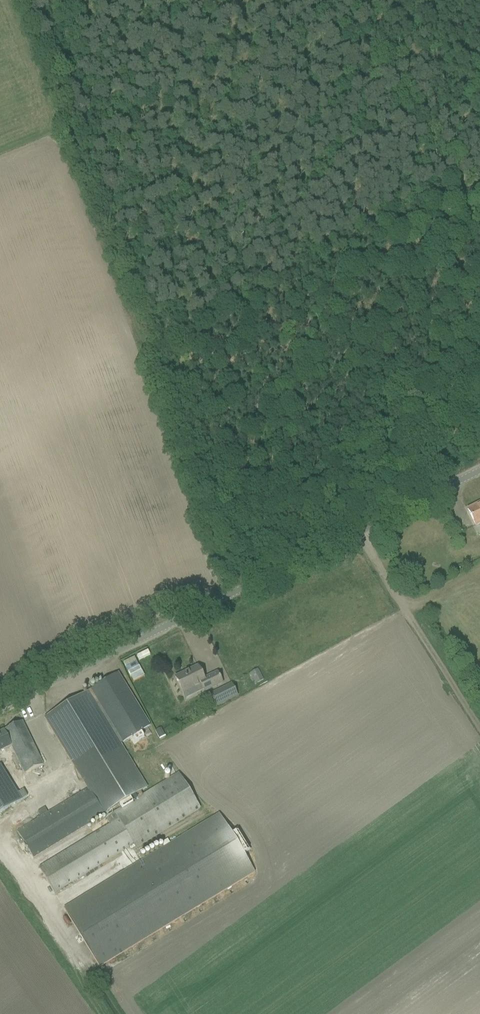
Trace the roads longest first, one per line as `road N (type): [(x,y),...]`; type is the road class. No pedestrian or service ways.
road 1 (unclassified): [(0,709),(479,472)]
road 2 (track): [(357,533),(479,728)]

